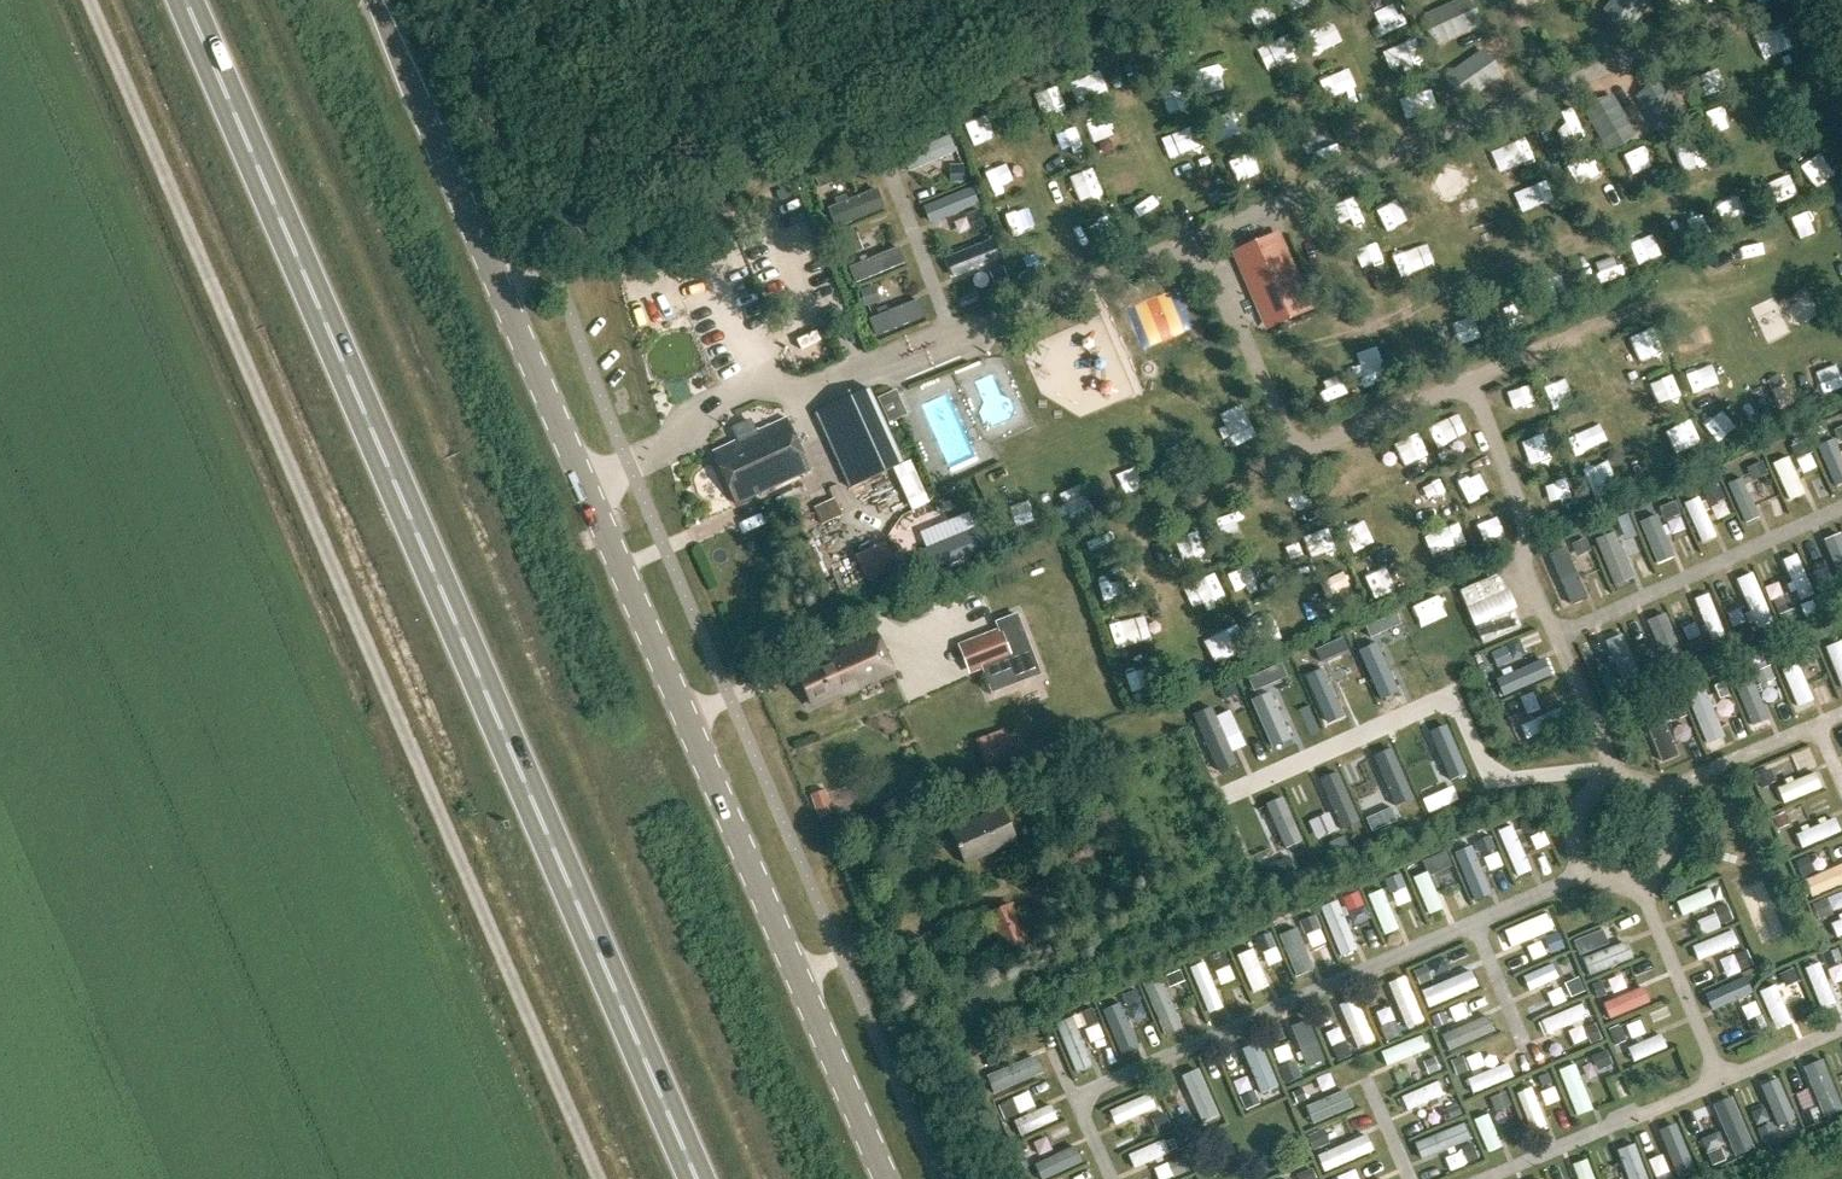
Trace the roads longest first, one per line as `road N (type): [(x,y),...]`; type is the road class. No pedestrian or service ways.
road 1 (trunk): [(698,1178),(186,0)]
road 2 (tertiary): [(375,0),(886,1178)]
road 3 (track): [(599,1178),(89,0)]
road 4 (track): [(759,0),(838,151)]

